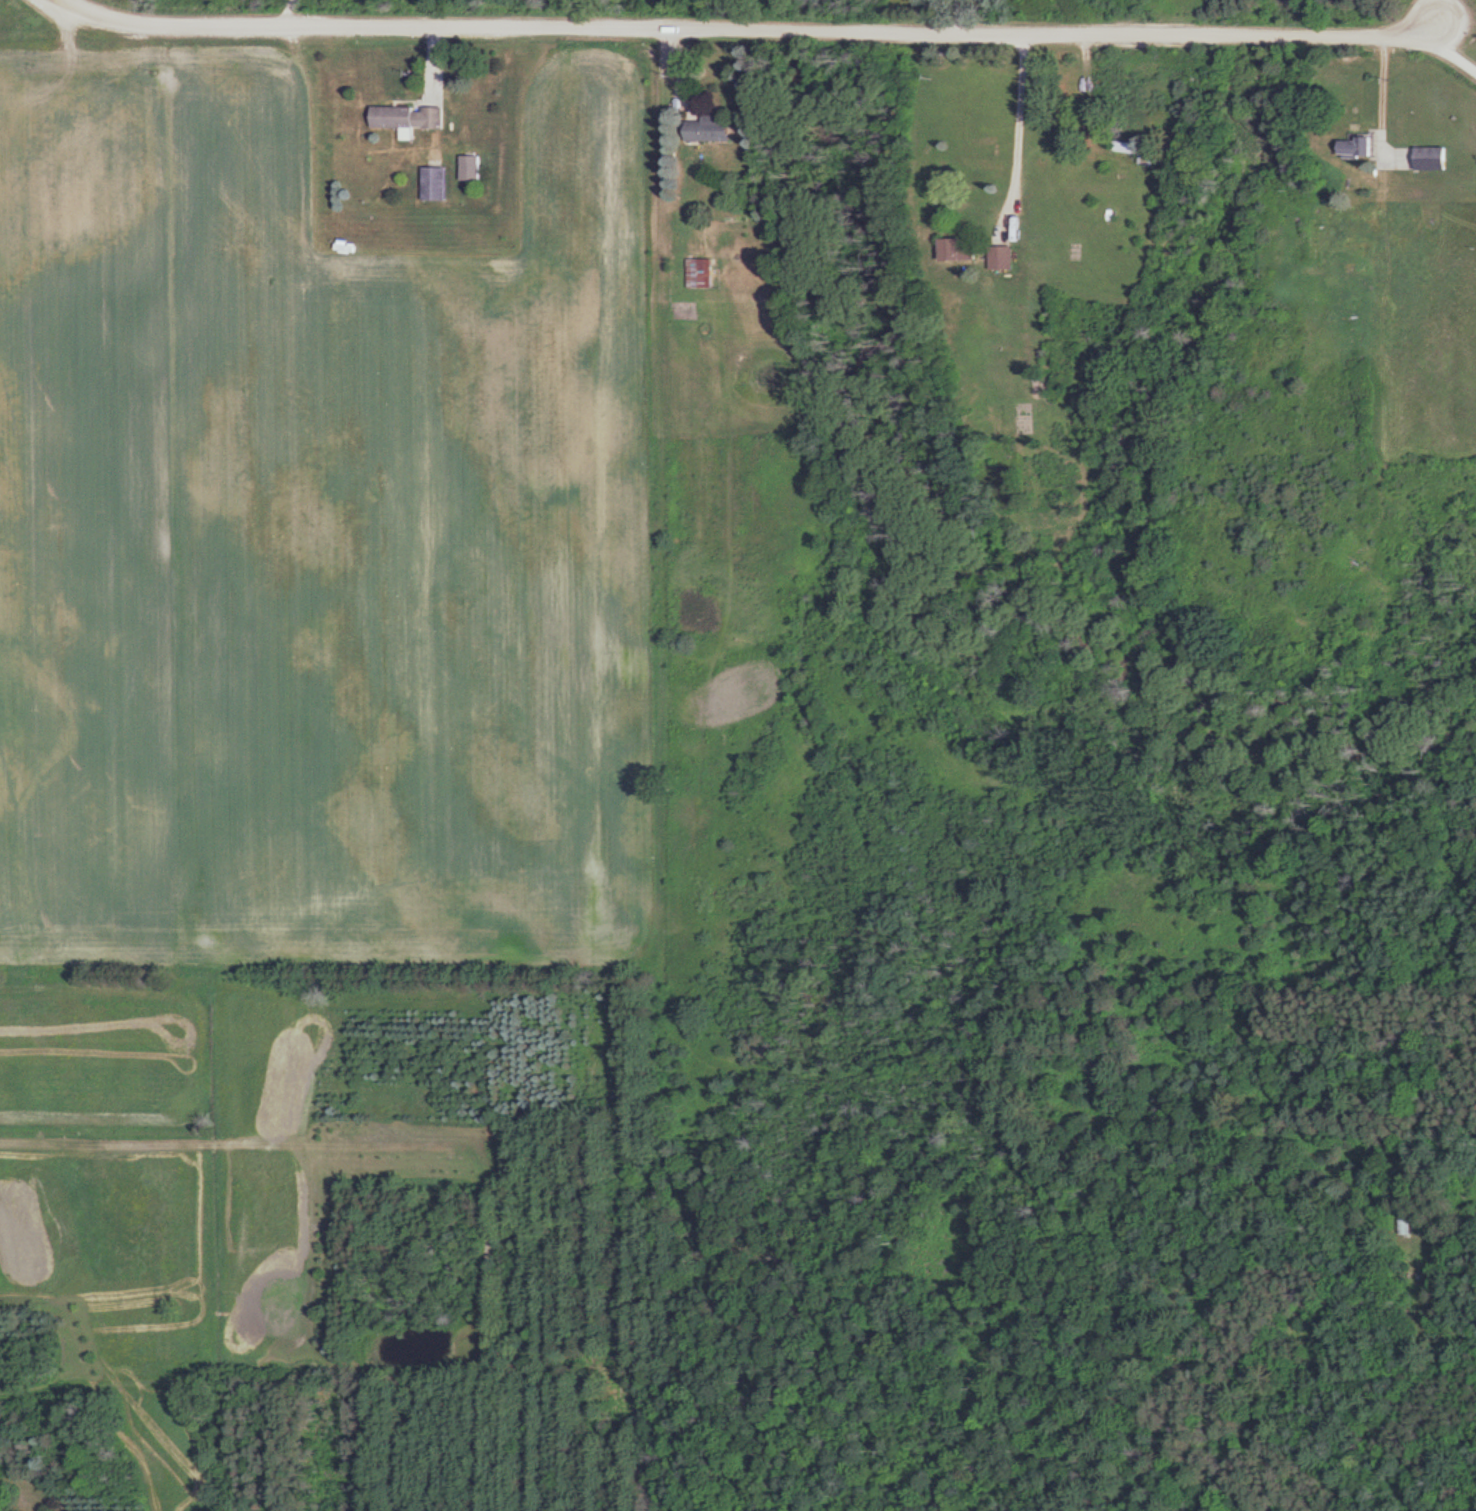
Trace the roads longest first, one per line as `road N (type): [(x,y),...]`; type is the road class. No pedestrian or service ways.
road 1 (residential): [(1441,24),(1391,38),(1262,40),(128,23),(62,0)]

